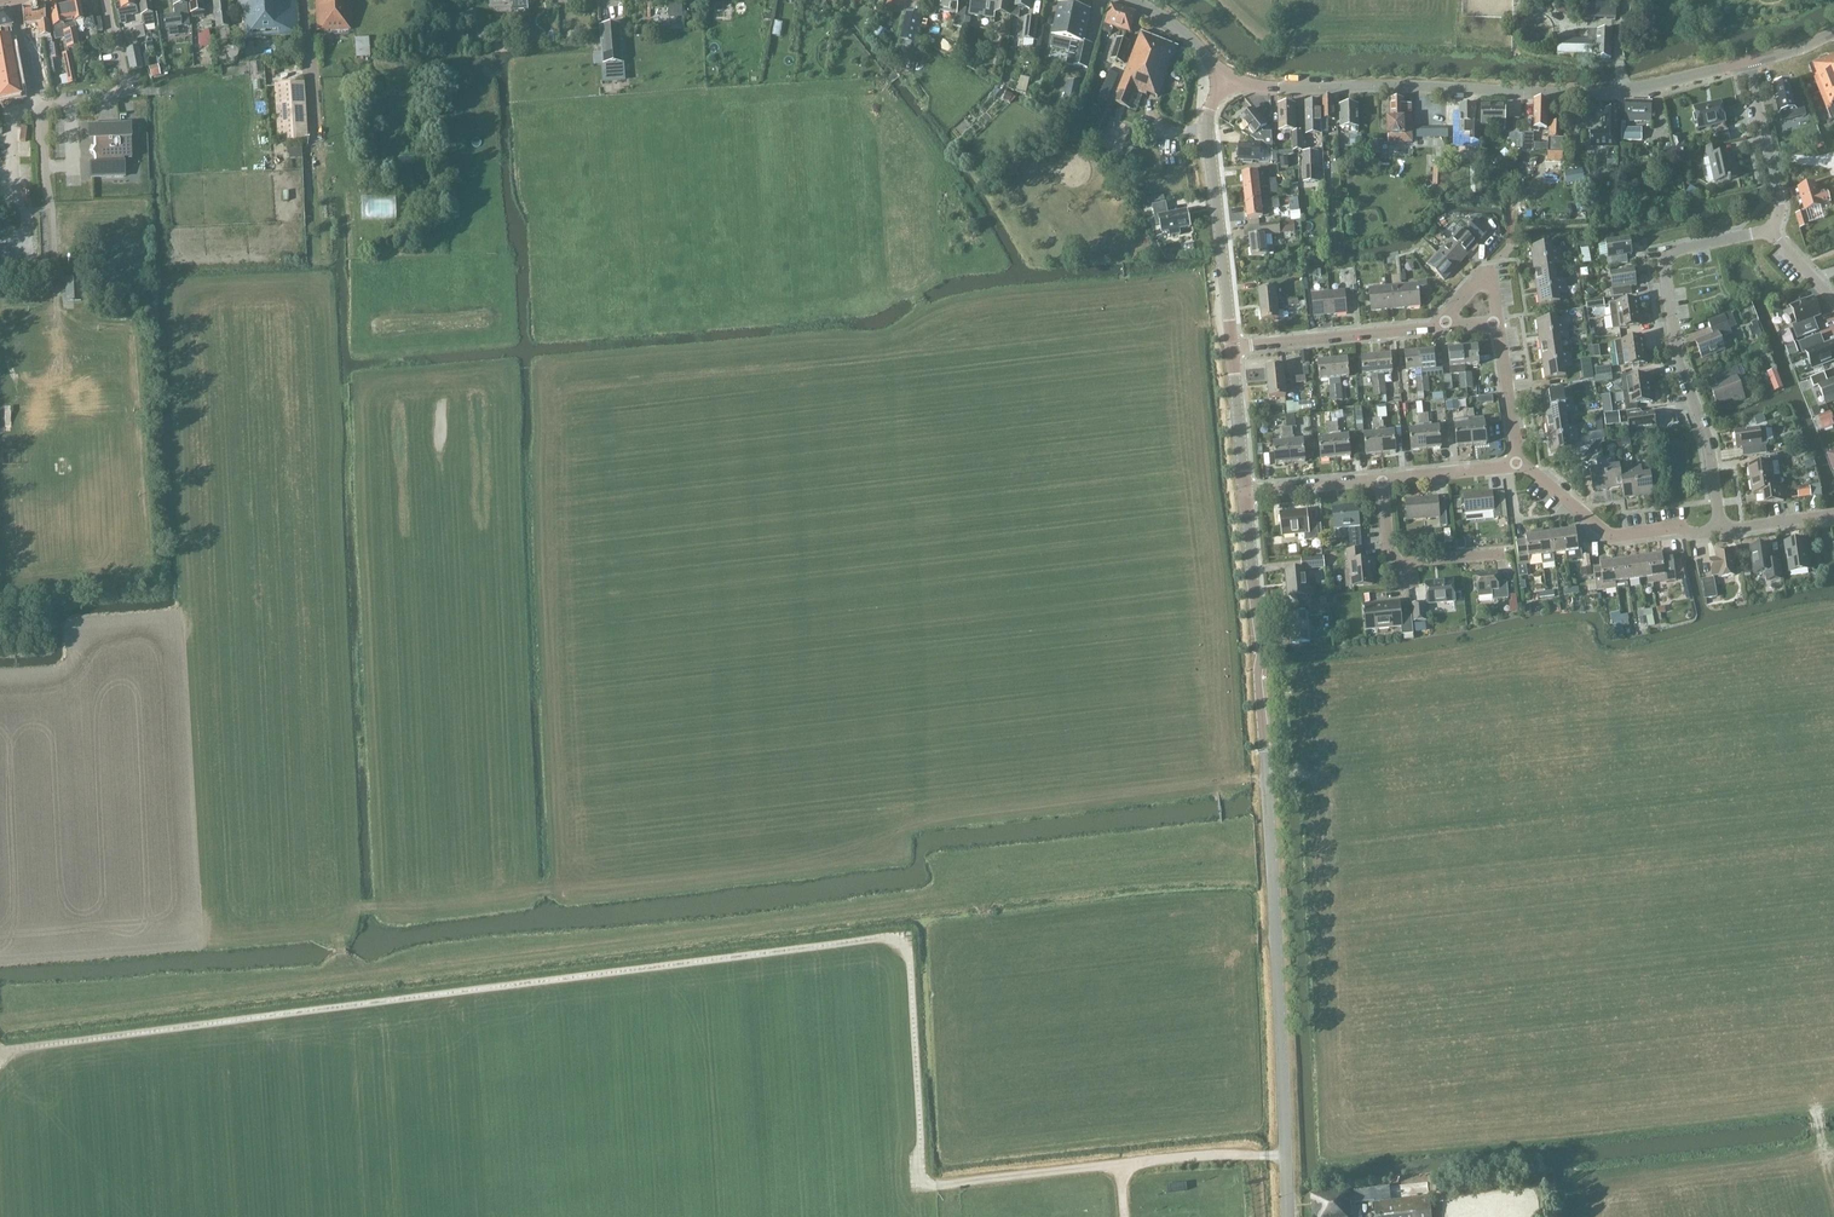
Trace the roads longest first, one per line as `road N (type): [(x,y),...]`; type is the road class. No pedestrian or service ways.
road 1 (track): [(0,1052),(881,939),(904,944),(922,1185),(1225,1154),(1286,1155)]
road 2 (track): [(0,1020),(850,914),(1272,871)]
road 3 (tertiary): [(1288,1216),(1245,491)]
road 4 (tertiary): [(1223,79),(1592,92),(1747,63)]
road 5 (residential): [(1770,230),(1680,247),(1664,270),(1679,363),(1709,447),(1720,528)]
road 6 (tertiary): [(1232,346),(1206,132),(1223,79)]
road 7 (residential): [(1720,528),(1610,534),(1519,463)]
road 8 (residential): [(1232,346),(1437,326)]
road 9 (unclassified): [(1505,552),(1402,561),(1388,538),(1382,478)]
road 10 (residential): [(37,106),(56,295)]
road 11 (residential): [(37,106),(123,93),(105,0)]
road 12 (residential): [(1747,63),(1779,206),(1770,230)]
road 13 (tertiary): [(1245,491),(1232,346)]
road 14 (residential): [(1519,463),(1498,320)]
road 15 (residential): [(1382,478),(1519,463)]
road 16 (residential): [(1245,491),(1382,478)]
road 17 (tertiary): [(1223,79),(1177,27),(1128,0)]

